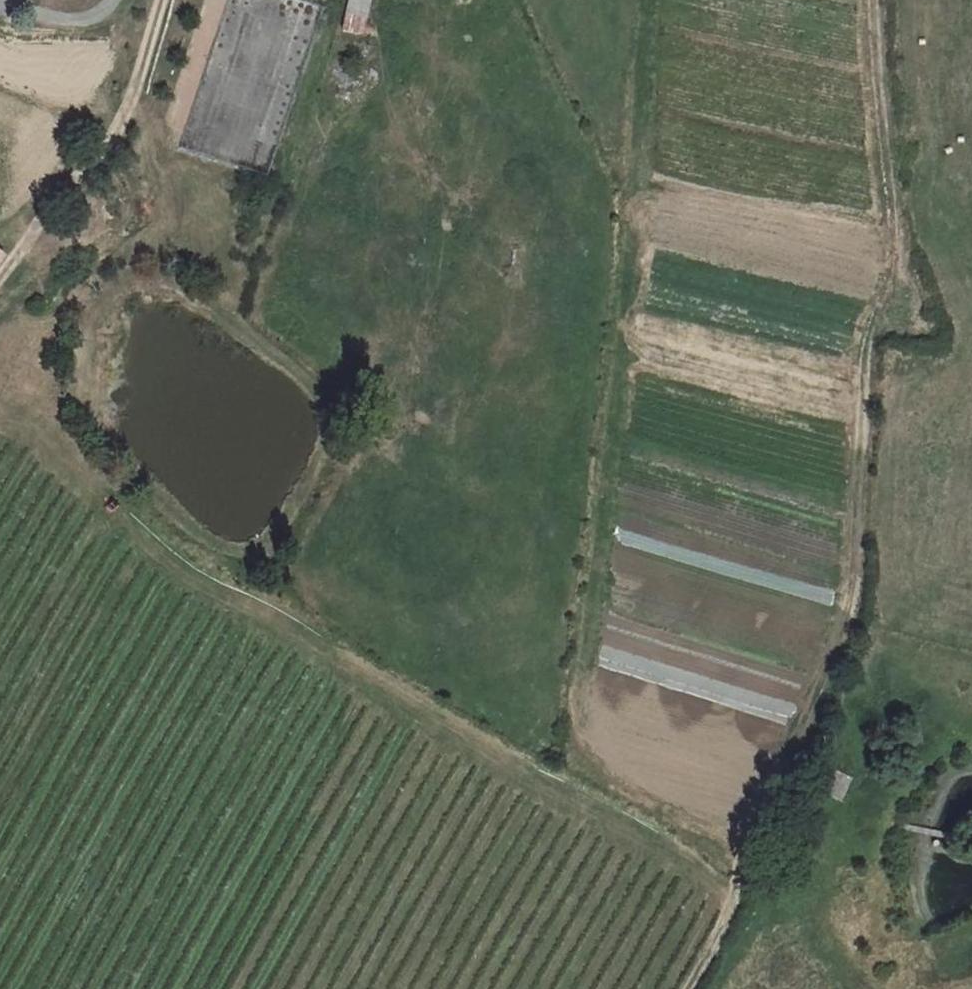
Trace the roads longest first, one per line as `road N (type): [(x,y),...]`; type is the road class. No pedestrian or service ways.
road 1 (track): [(162,0),(136,92),(0,280)]

